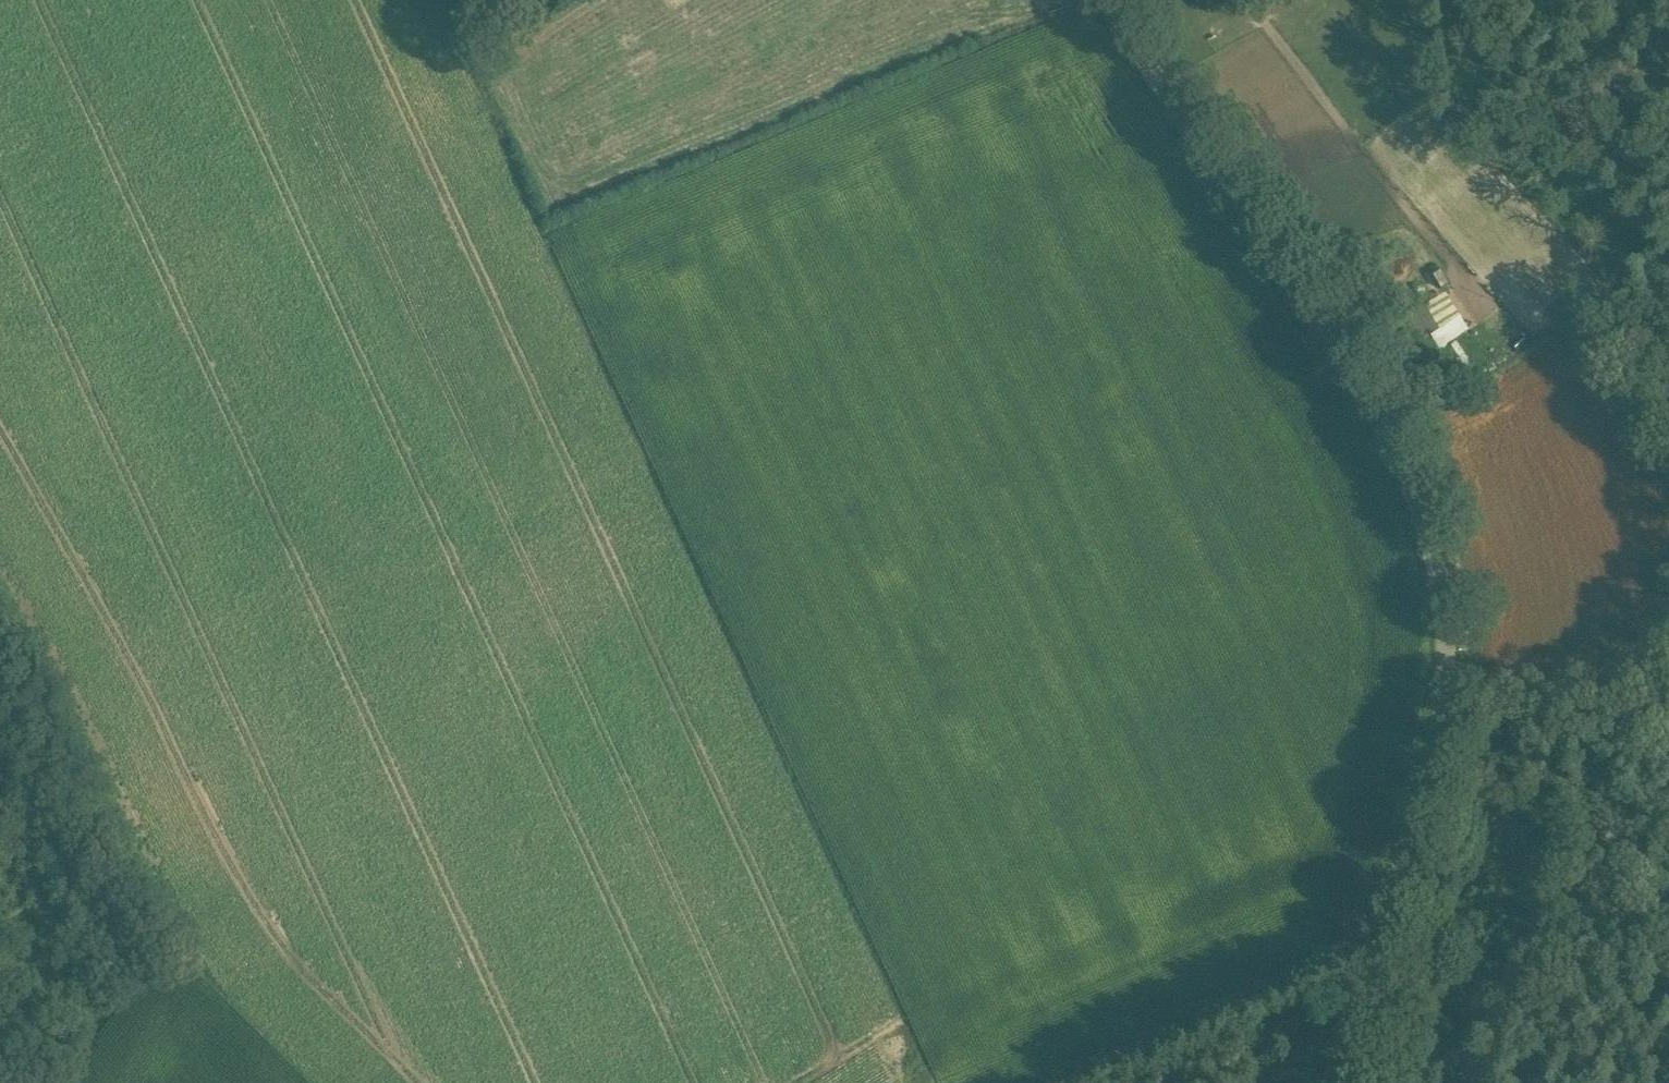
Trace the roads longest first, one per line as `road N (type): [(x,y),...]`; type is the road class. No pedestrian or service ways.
road 1 (unclassified): [(1361,1082),(1361,1032),(1378,964),(1449,754),(1460,667),(1450,585),(1397,449),(1116,0)]

